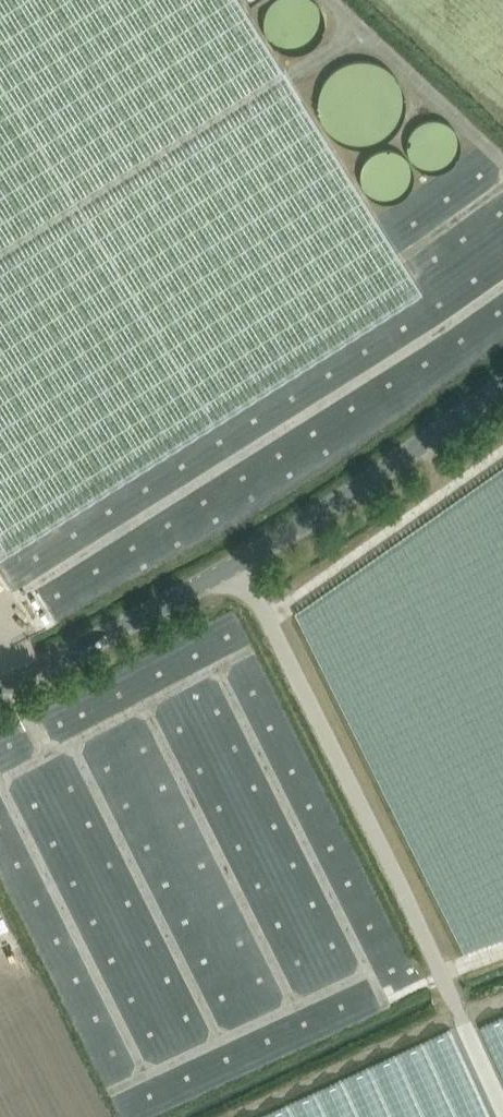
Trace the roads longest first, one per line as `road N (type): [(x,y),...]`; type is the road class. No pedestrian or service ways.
road 1 (tertiary): [(0,685),(305,522),(502,378)]

